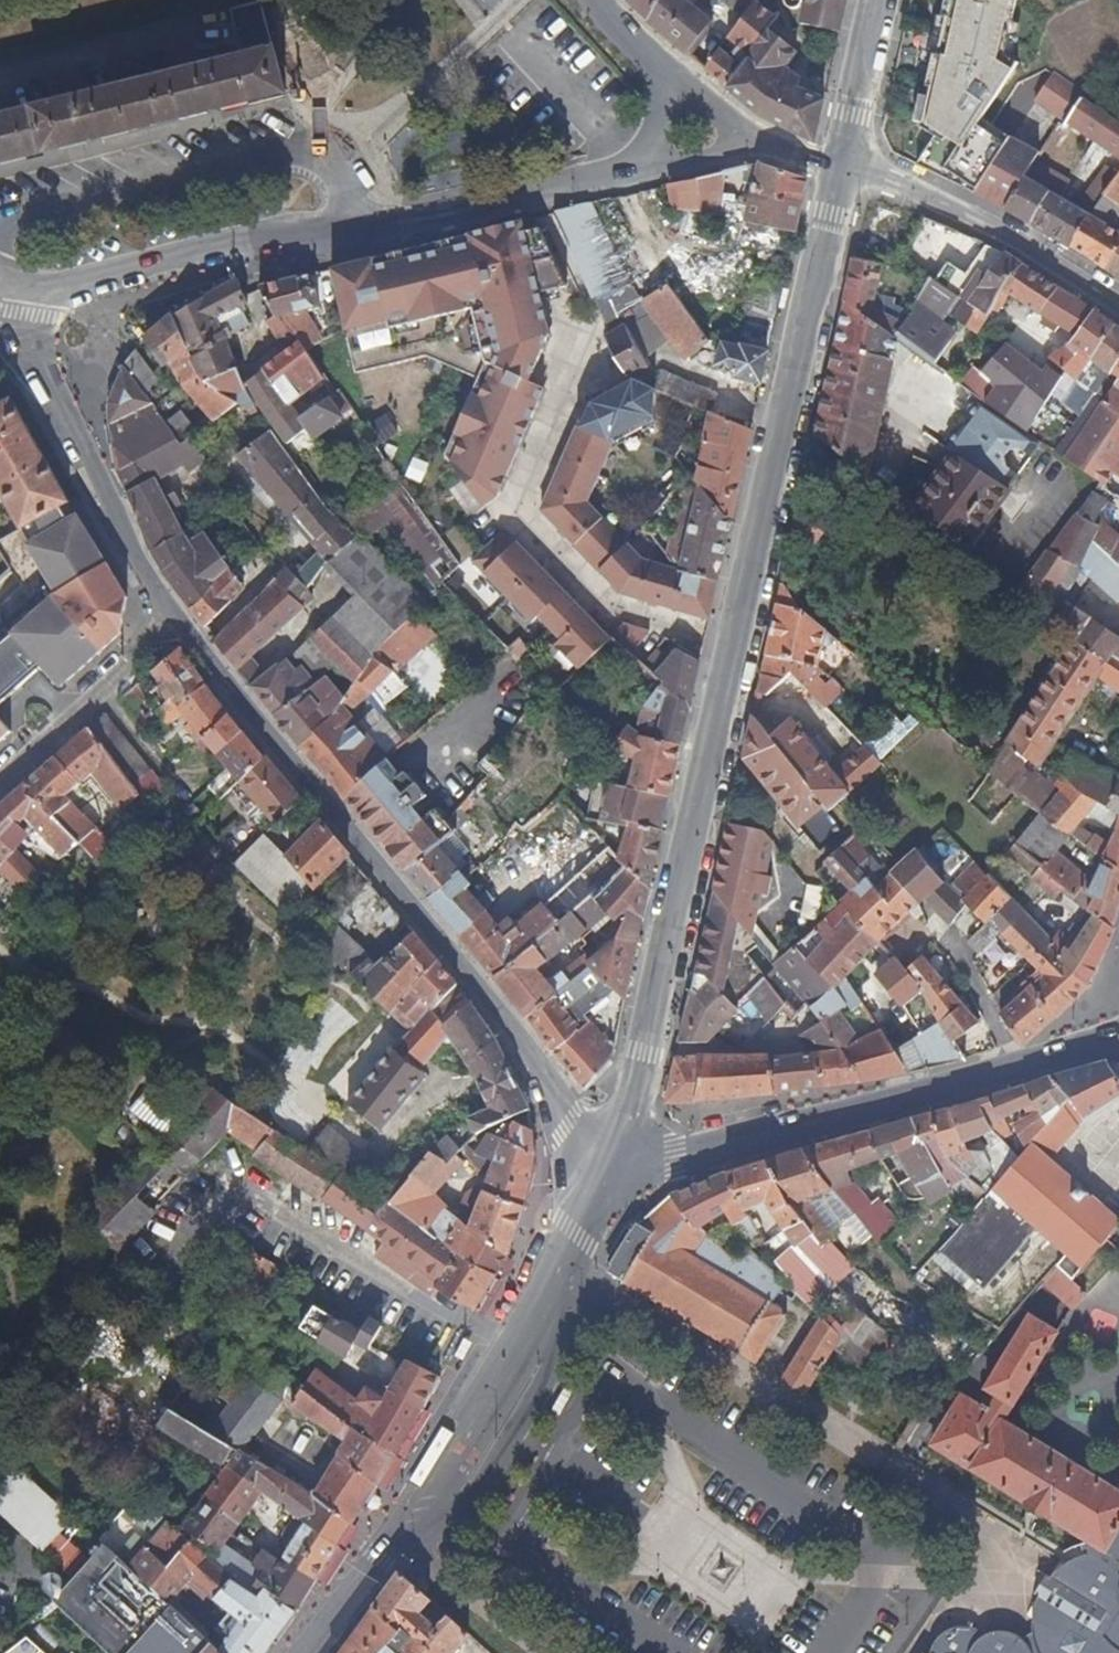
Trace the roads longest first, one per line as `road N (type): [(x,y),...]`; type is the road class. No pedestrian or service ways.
road 1 (secondary): [(846,160),(644,1061),(606,1178)]
road 2 (residential): [(606,1178),(440,936),(174,609)]
road 3 (secondary): [(606,1178),(490,1398),(308,1652)]
road 4 (tertiary): [(1118,1036),(606,1178)]
road 5 (residential): [(174,609),(47,394),(25,304)]
road 6 (residential): [(25,304),(78,278),(248,233),(355,227)]
road 7 (residential): [(846,160),(1118,308)]
road 8 (residential): [(656,164),(355,227)]
road 9 (residential): [(0,779),(174,609)]
road 10 (secondary): [(882,0),(846,160)]

